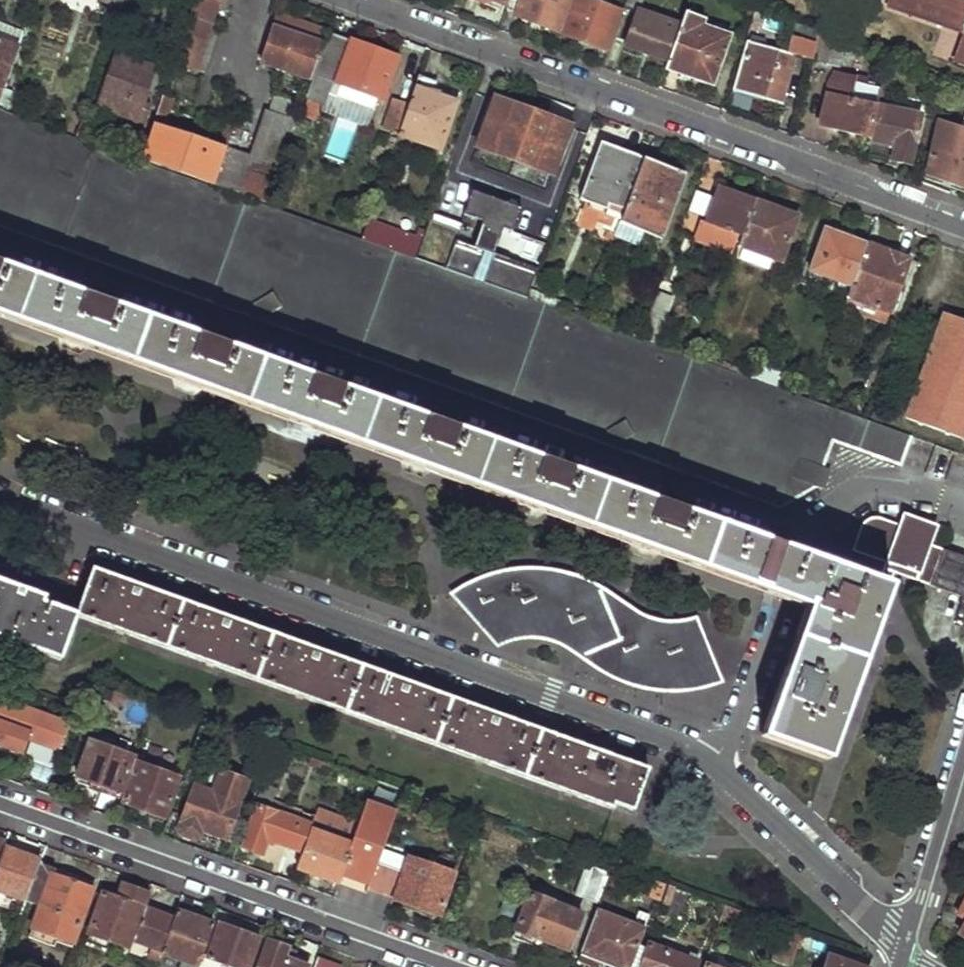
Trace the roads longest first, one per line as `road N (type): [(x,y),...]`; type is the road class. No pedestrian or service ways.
road 1 (residential): [(904,952),(695,753),(0,502)]
road 2 (residential): [(0,243),(805,529),(877,486),(963,509)]
road 3 (residential): [(340,0),(963,228)]
road 4 (residential): [(0,804),(455,966)]
road 5 (tertiary): [(963,752),(904,952)]

